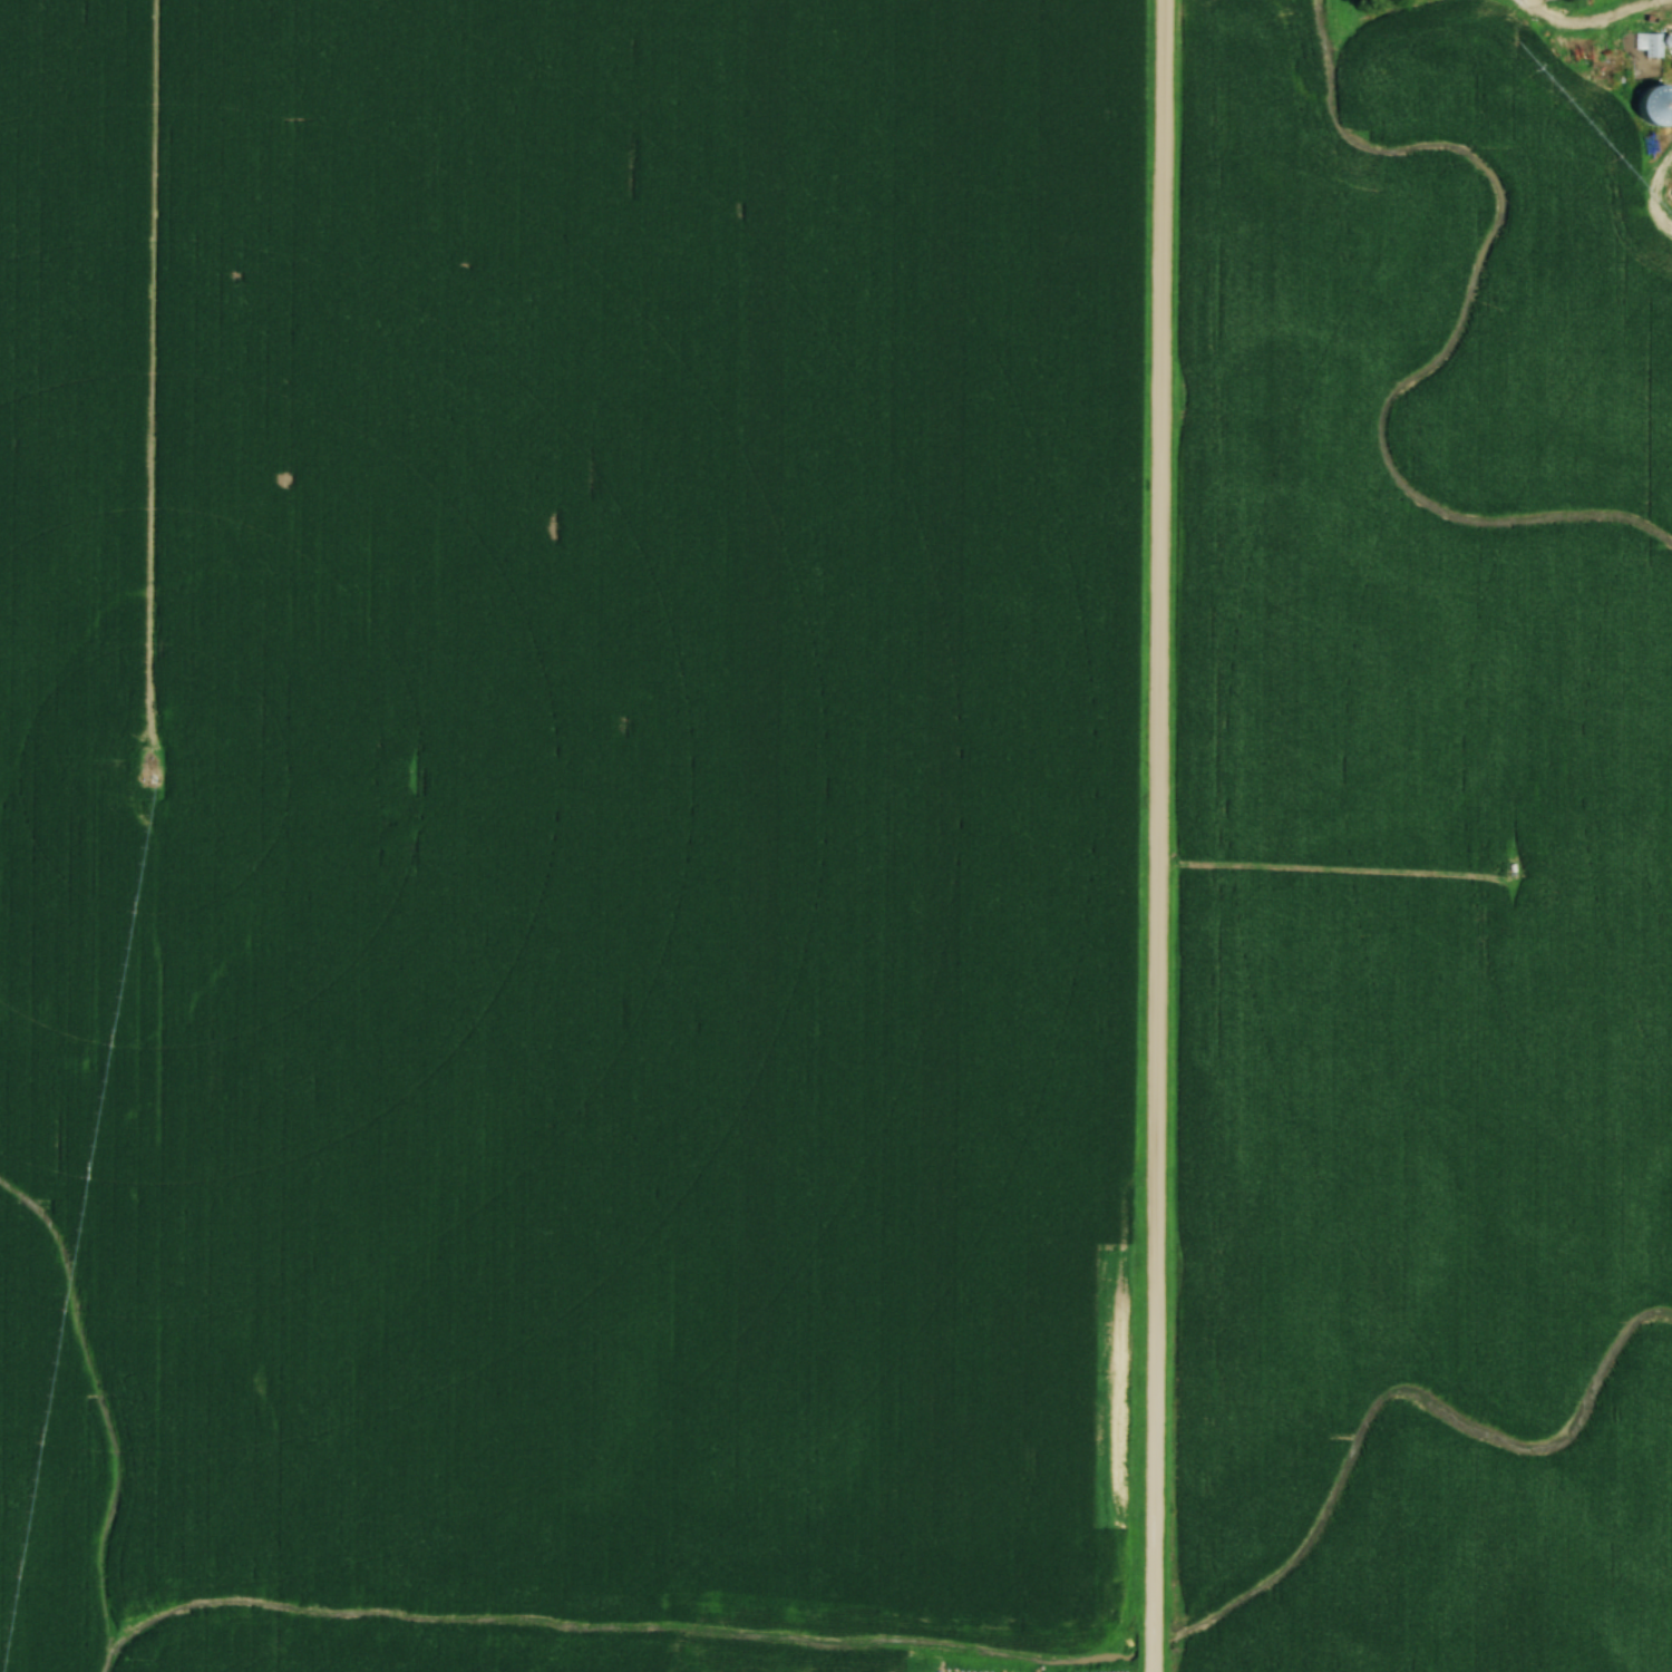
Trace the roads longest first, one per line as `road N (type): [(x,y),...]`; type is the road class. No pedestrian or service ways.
road 1 (residential): [(1152,1671),(1162,0)]

